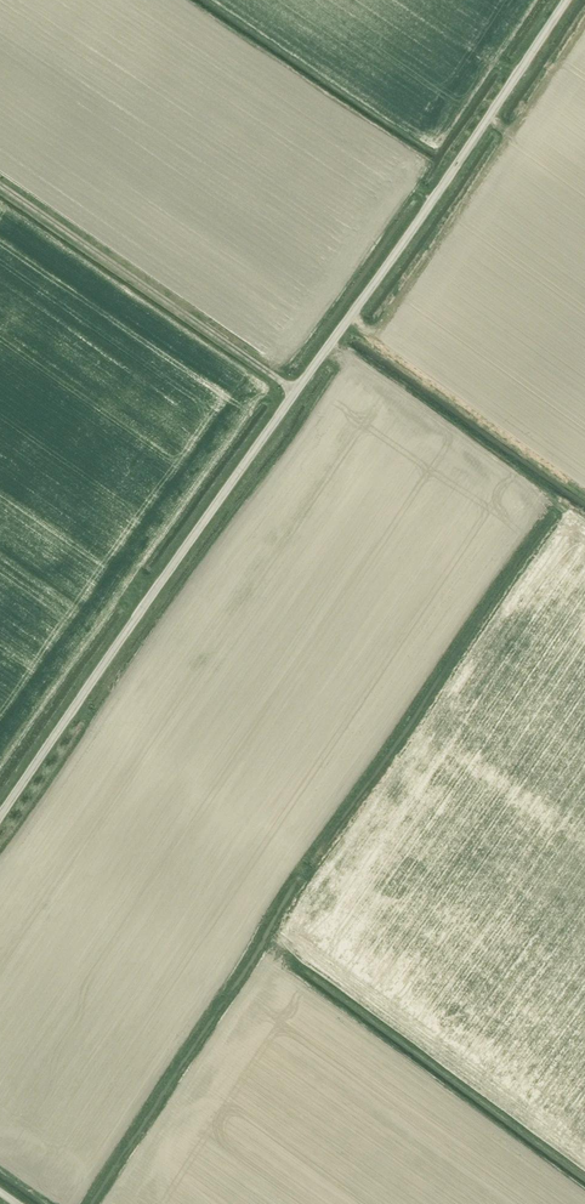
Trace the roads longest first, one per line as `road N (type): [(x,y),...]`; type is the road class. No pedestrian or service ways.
road 1 (unclassified): [(0,816),(568,0)]

